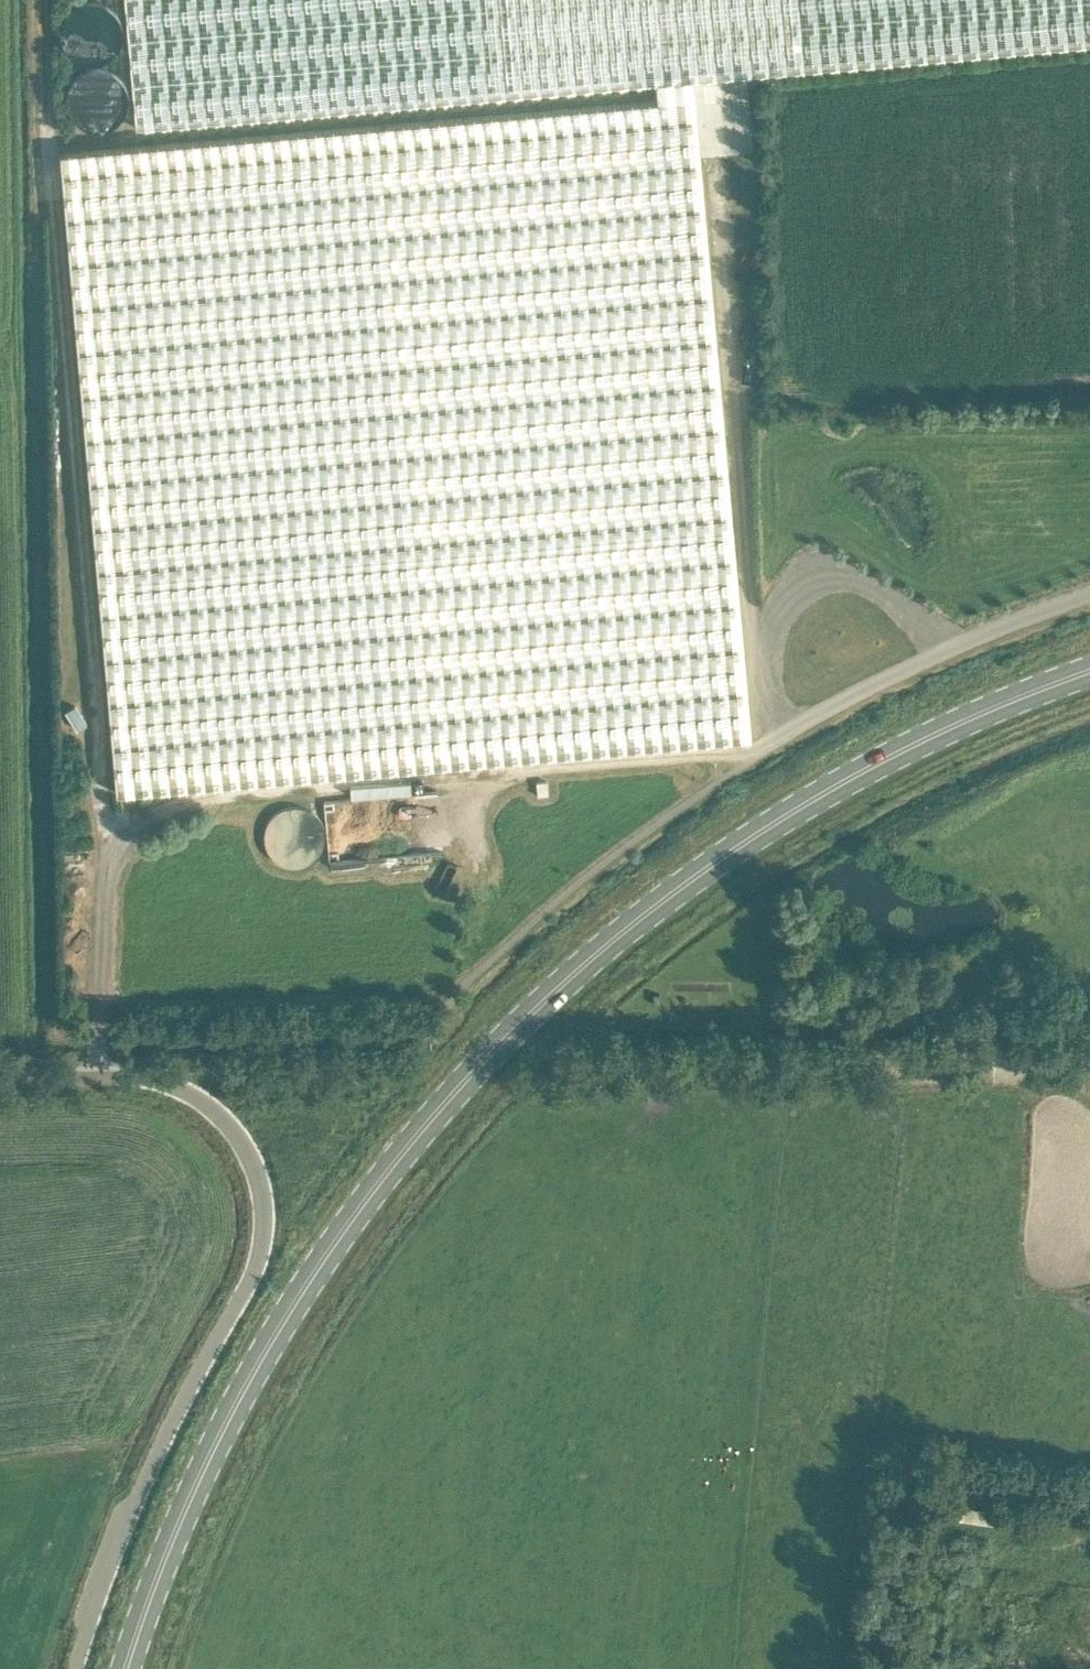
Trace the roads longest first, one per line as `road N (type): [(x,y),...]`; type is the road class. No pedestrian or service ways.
road 1 (secondary): [(125,1668),(200,1475),(270,1341),(356,1211),(494,1049),(645,913),(817,795),(984,711),(1089,670)]
road 2 (track): [(95,1074),(105,813),(563,763),(755,753)]
road 3 (unclassified): [(0,1077),(160,1077),(230,1126),(262,1197),(256,1263),(168,1429),(75,1668)]
road 4 (unclassified): [(566,1066),(1089,1057)]
road 5 (unclassified): [(755,753),(937,653),(1089,594)]

